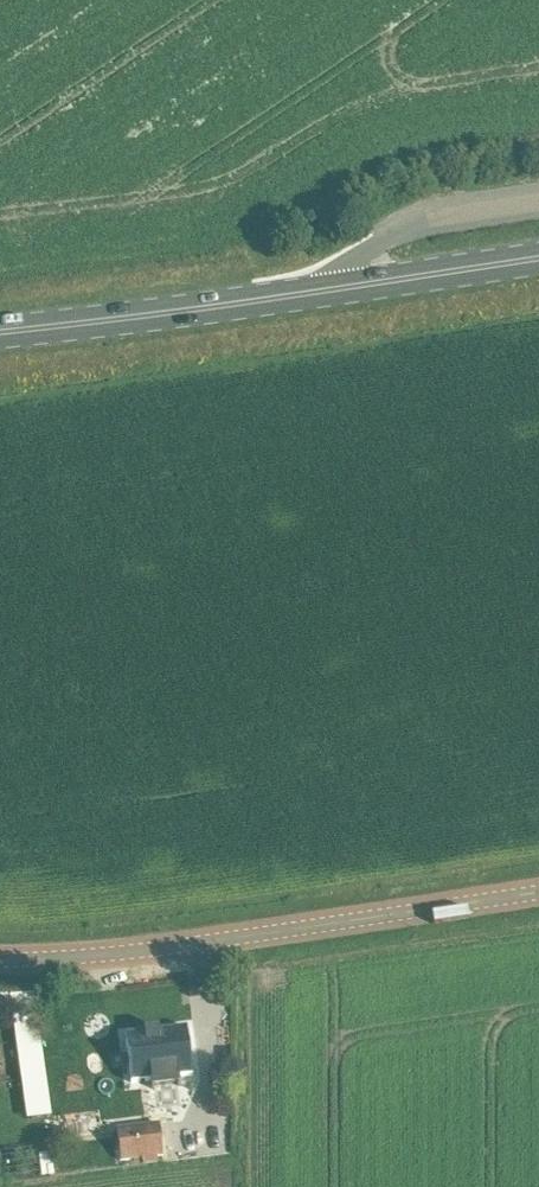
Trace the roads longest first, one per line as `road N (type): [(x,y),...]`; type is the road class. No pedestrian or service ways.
road 1 (primary): [(0,331),(538,258)]
road 2 (unclassified): [(0,960),(133,951),(538,892)]

